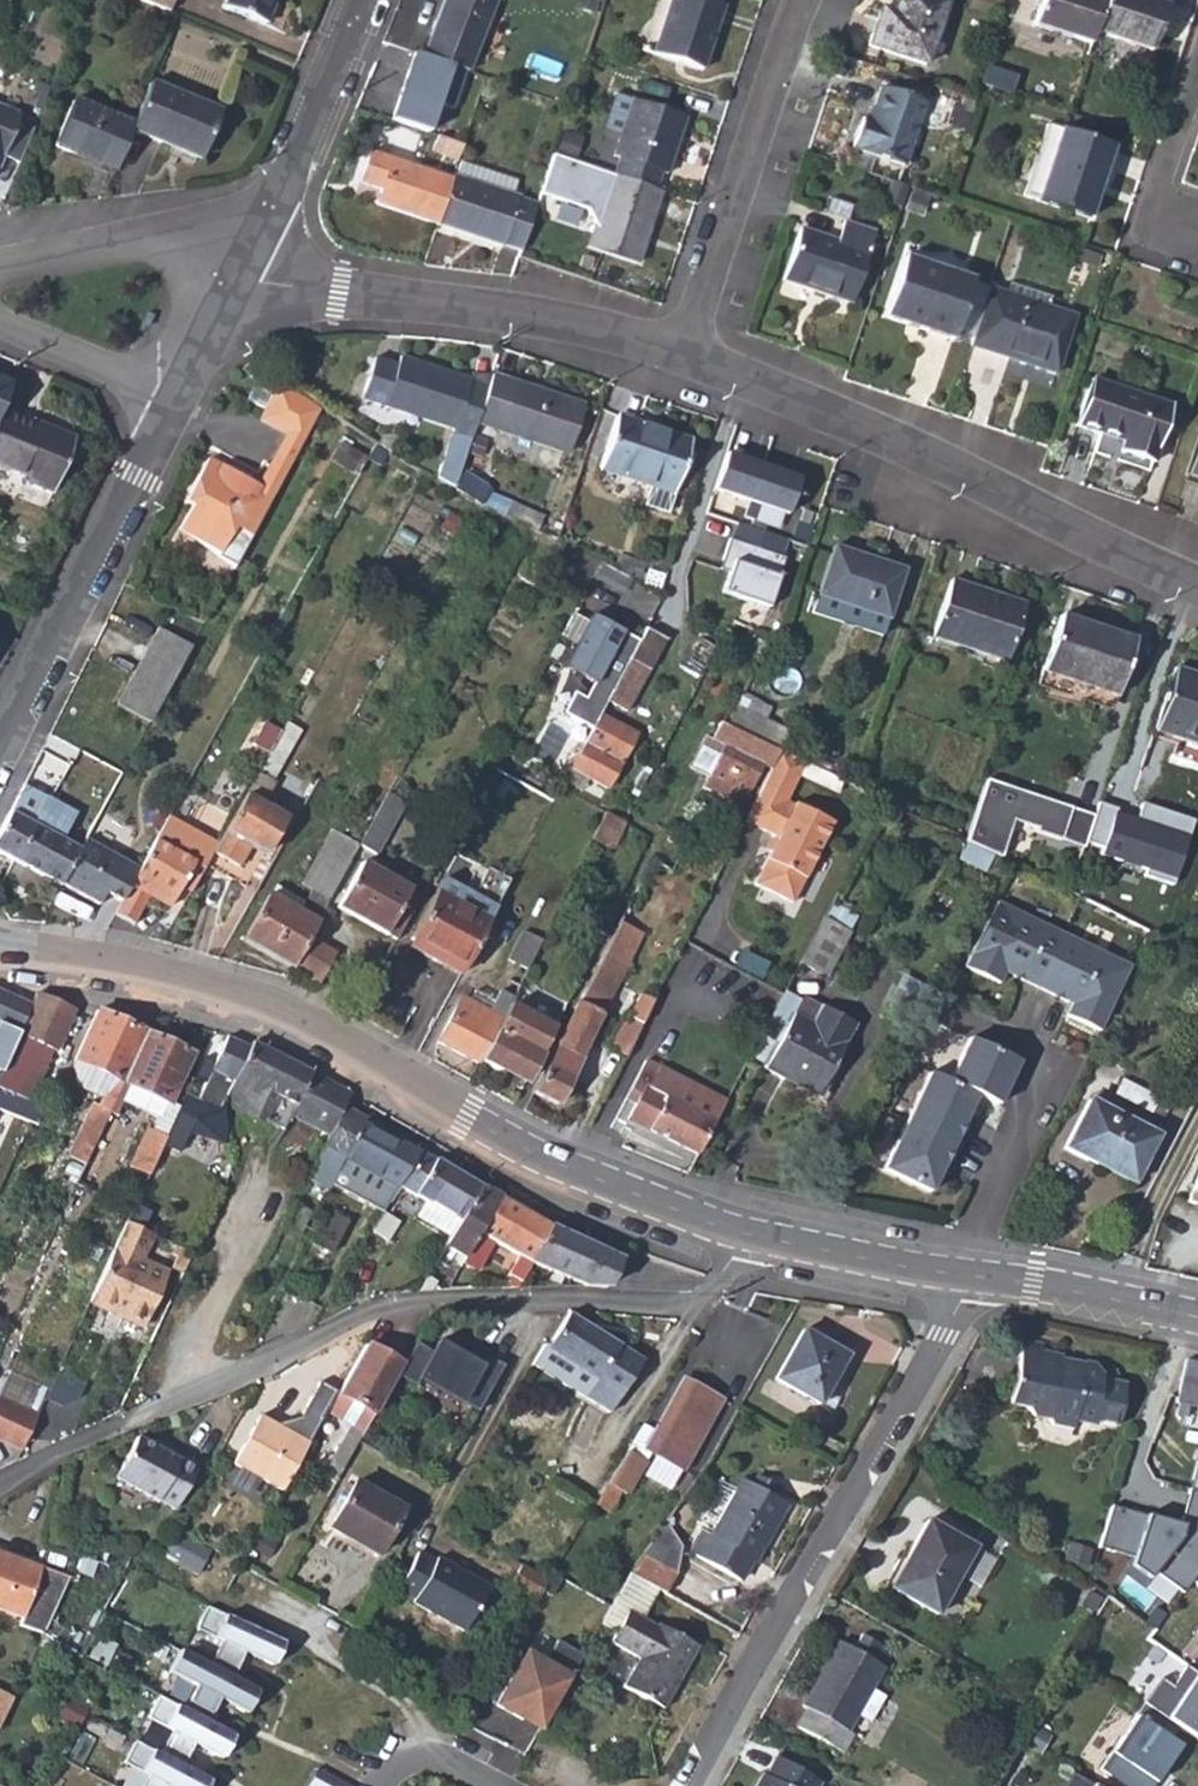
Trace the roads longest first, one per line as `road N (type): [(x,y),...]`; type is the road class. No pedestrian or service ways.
road 1 (residential): [(0,1486),(378,1307),(493,1298),(700,1301),(744,1232)]
road 2 (tertiary): [(744,1232),(544,1157),(285,1008),(164,970),(0,947)]
road 3 (residential): [(687,1785),(974,1275)]
road 4 (residential): [(679,356),(940,459),(1197,588)]
road 5 (residential): [(241,272),(339,295),(575,326),(679,356)]
road 6 (residential): [(0,755),(182,399)]
road 7 (residential): [(679,356),(802,0)]
road 8 (residential): [(241,272),(362,0)]
road 9 (residential): [(241,272),(135,243),(0,269)]
road 10 (tertiary): [(974,1275),(744,1232)]
road 11 (tertiary): [(1197,1316),(974,1275)]
road 12 (residential): [(0,328),(182,399)]
road 13 (residential): [(1197,71),(1150,219),(1179,228)]
road 14 (residential): [(182,399),(241,272)]
road 15 (residential): [(378,1785),(405,1761),(438,1760),(486,1785)]

